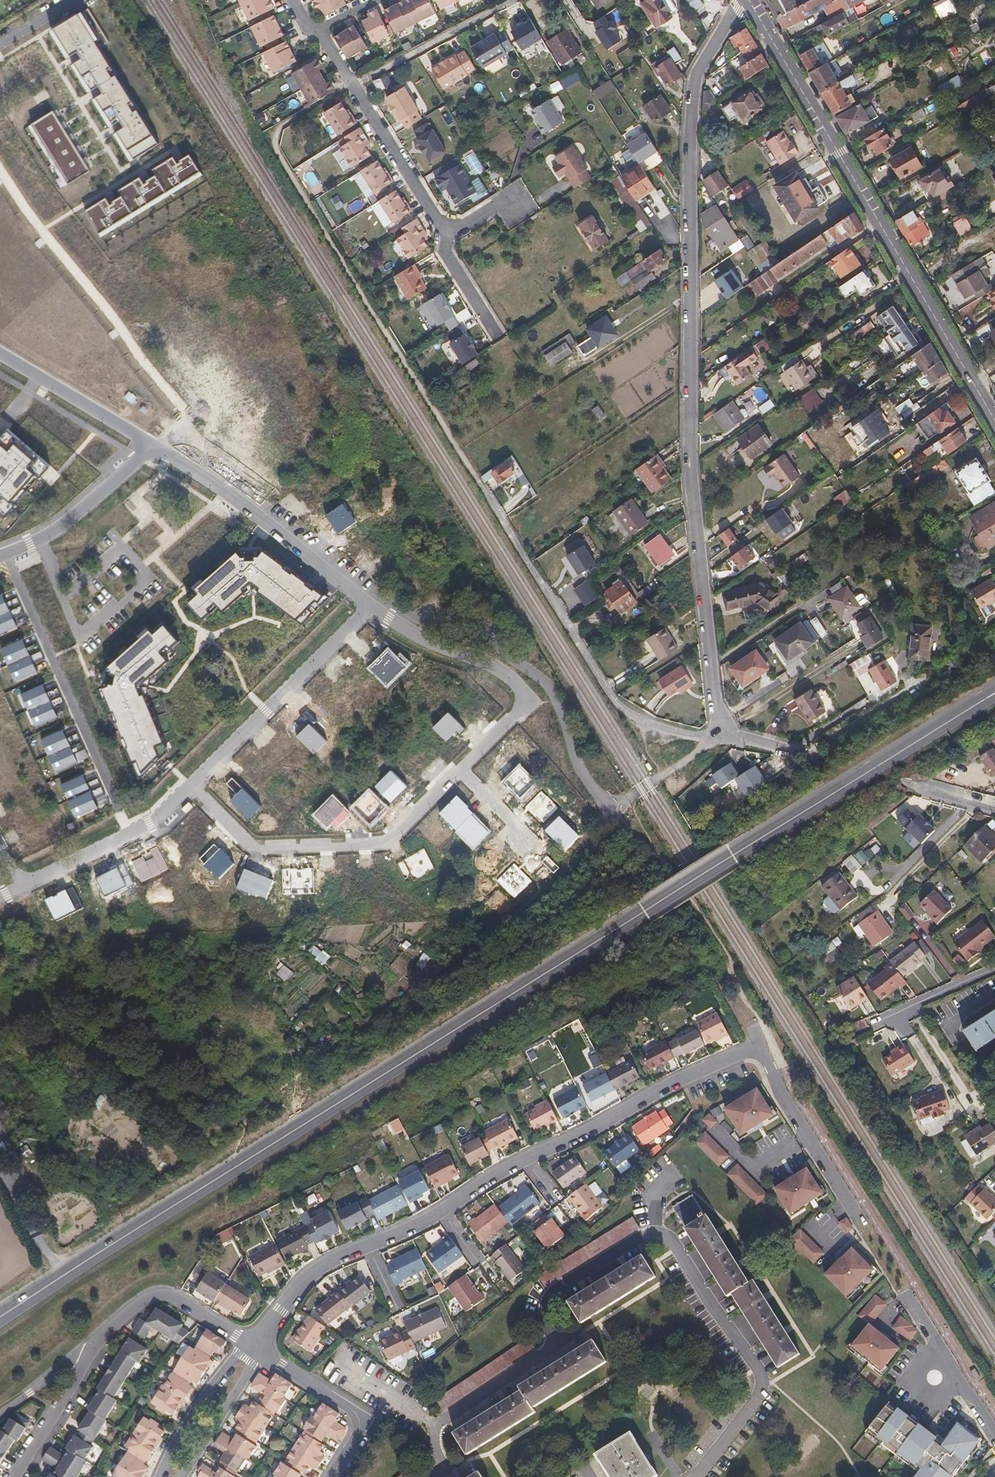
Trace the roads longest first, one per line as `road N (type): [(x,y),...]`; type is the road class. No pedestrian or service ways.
road 1 (residential): [(740,0),(697,74),(690,141),(691,459),(716,721),(722,737),(812,756)]
road 2 (primary): [(650,908),(0,1318)]
road 3 (residential): [(255,1346),(311,1274),(759,1043)]
road 4 (track): [(636,832),(295,1078),(232,1148),(233,1169)]
road 5 (primary): [(994,419),(749,0)]
road 6 (track): [(283,124),(278,153),(475,479)]
road 7 (primary): [(650,908),(994,693)]
road 8 (track): [(994,1314),(827,1038),(890,1017)]
road 9 (residential): [(193,786),(241,841),(261,851),(389,843),(460,771)]
road 10 (residential): [(5,555),(128,834)]
road 11 (unclassified): [(154,444),(374,605)]
road 12 (residential): [(193,786),(374,605)]
road 13 (residential): [(759,1043),(867,1223)]
road 14 (residential): [(5,555),(68,523),(154,444)]
road 15 (unclassified): [(374,605),(434,646),(497,670),(528,700)]
road 16 (residential): [(0,354),(154,444)]
road 17 (residential): [(100,1338),(164,1293),(247,1341)]
road 18 (residential): [(14,1476),(100,1338)]
road 19 (residential): [(247,1341),(198,1405),(160,1476)]
road 20 (residential): [(183,1476),(263,1351)]
road 21 (residential): [(969,1386),(939,1408),(906,1385),(946,1345)]
road 22 (residential): [(263,1351),(344,1403),(361,1428)]
road 23 (residential): [(0,1413),(100,1338)]

